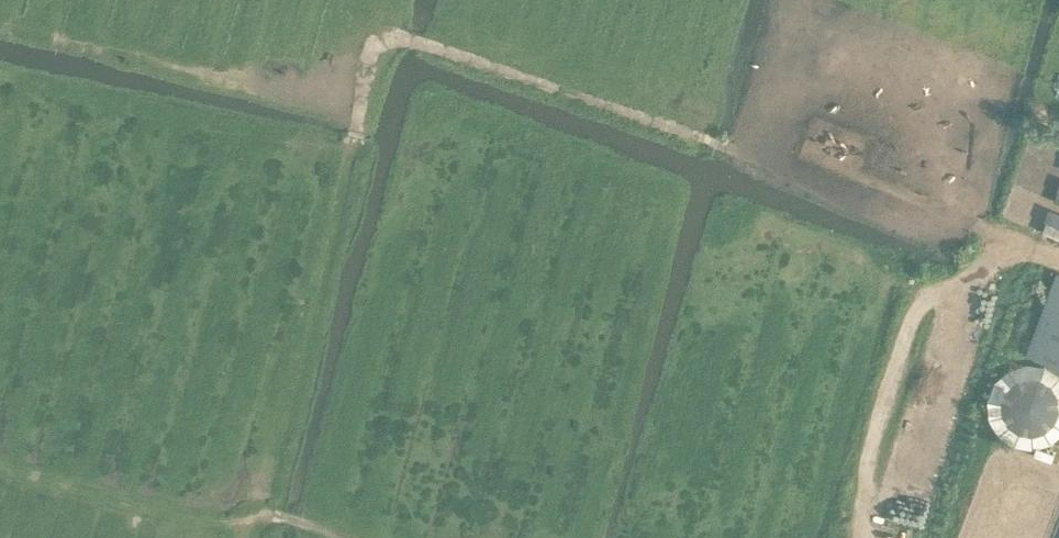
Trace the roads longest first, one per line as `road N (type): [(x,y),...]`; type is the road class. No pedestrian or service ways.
road 1 (track): [(1058,261),(395,36),(381,36),(373,50),(348,167)]
road 2 (track): [(1027,249),(920,309),(902,340),(858,506),(867,537)]
road 3 (track): [(338,537),(258,515),(237,531),(0,470)]

